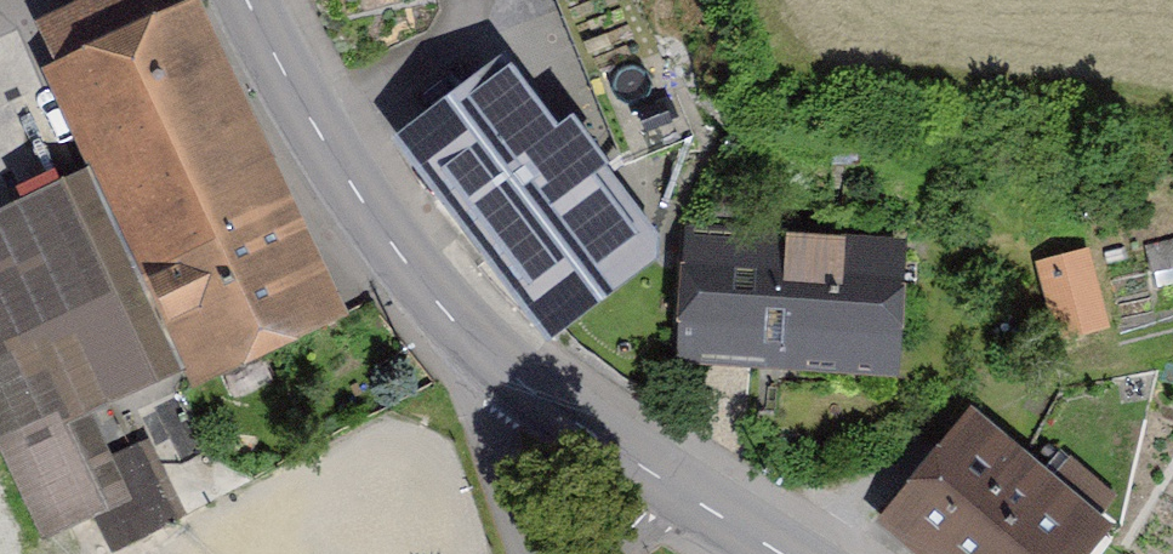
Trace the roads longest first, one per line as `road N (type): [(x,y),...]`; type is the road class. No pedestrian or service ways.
road 1 (tertiary): [(247,0),(352,188),(445,311)]
road 2 (tertiary): [(445,311),(541,398),(668,485)]
road 3 (unclassified): [(445,311),(527,553)]
road 4 (tertiary): [(668,485),(779,553)]

